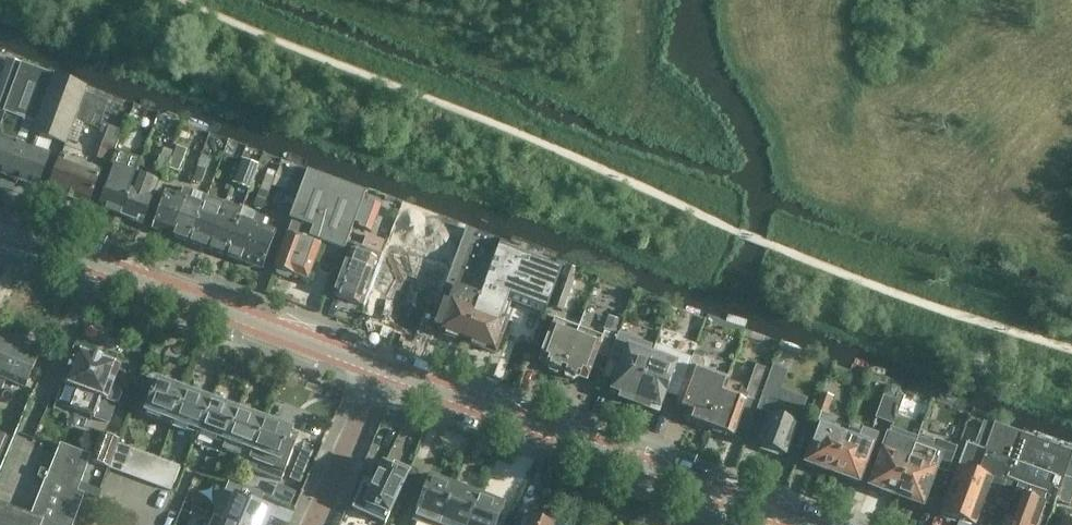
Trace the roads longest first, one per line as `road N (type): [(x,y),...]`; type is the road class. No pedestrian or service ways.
road 1 (tertiary): [(819,524),(381,364)]
road 2 (tertiary): [(381,364),(0,229)]
road 3 (residential): [(310,524),(381,364)]

